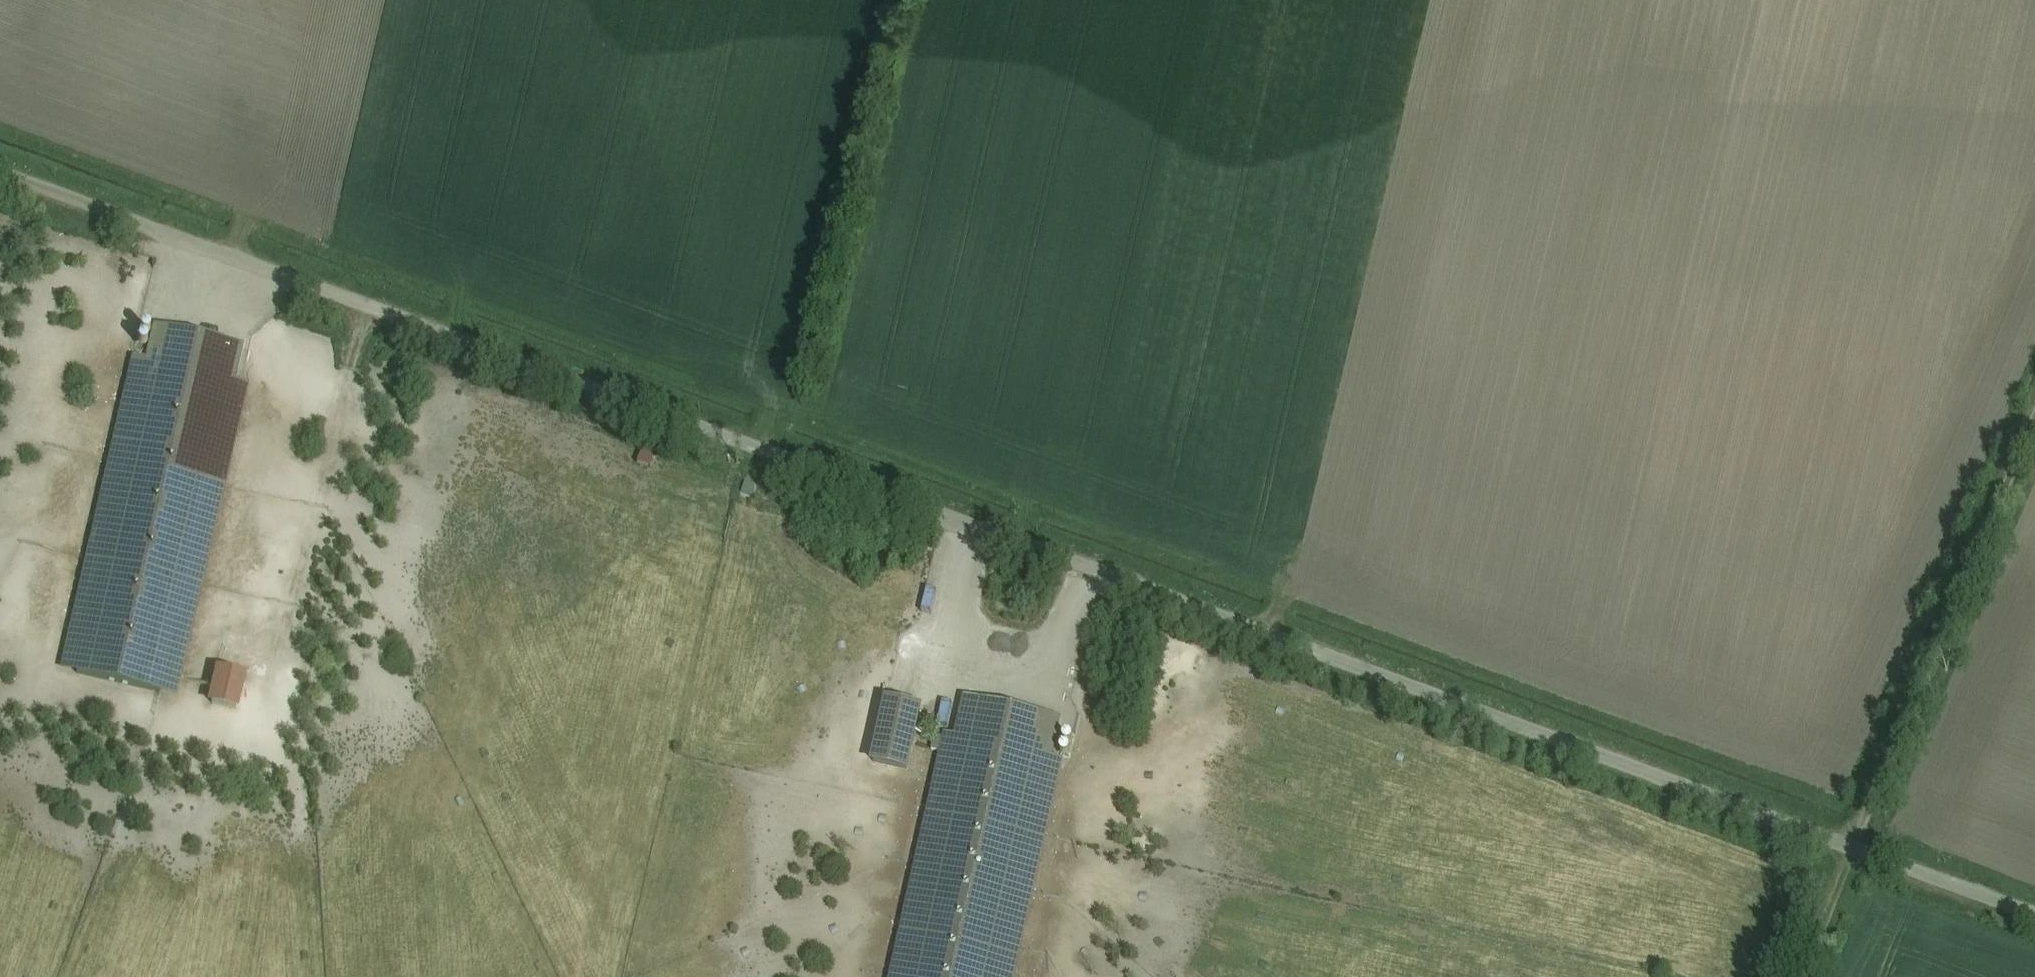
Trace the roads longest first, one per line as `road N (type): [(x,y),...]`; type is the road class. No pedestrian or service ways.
road 1 (unclassified): [(0,176),(2034,920)]
road 2 (track): [(2034,420),(1799,976)]

